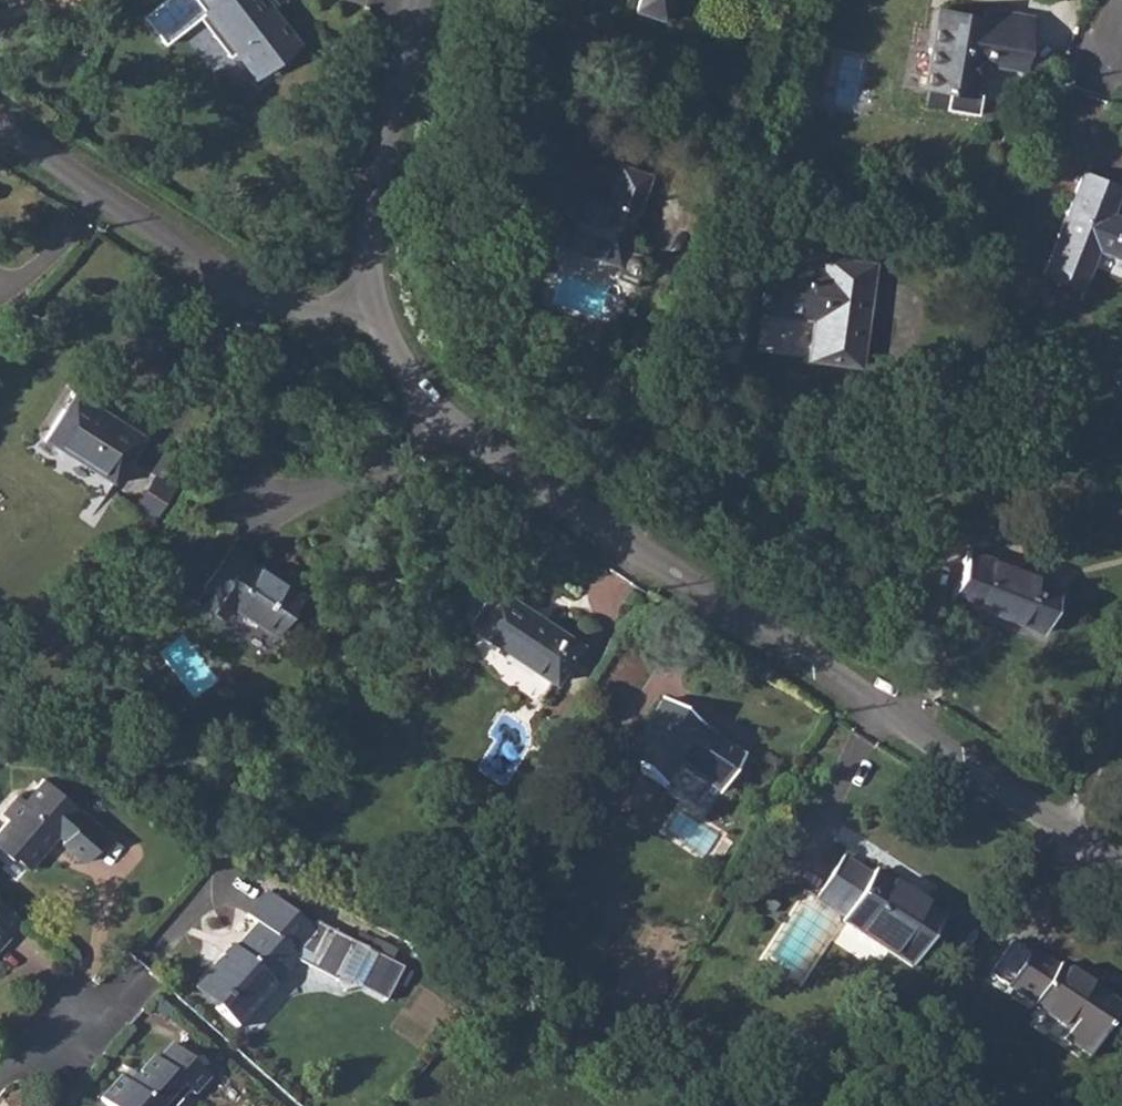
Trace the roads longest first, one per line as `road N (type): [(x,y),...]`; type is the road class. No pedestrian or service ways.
road 1 (residential): [(1121,868),(435,424),(367,306)]
road 2 (residential): [(367,306),(257,302),(0,139)]
road 3 (residential): [(367,306),(368,225),(419,0)]
road 4 (residential): [(0,1082),(143,980)]

